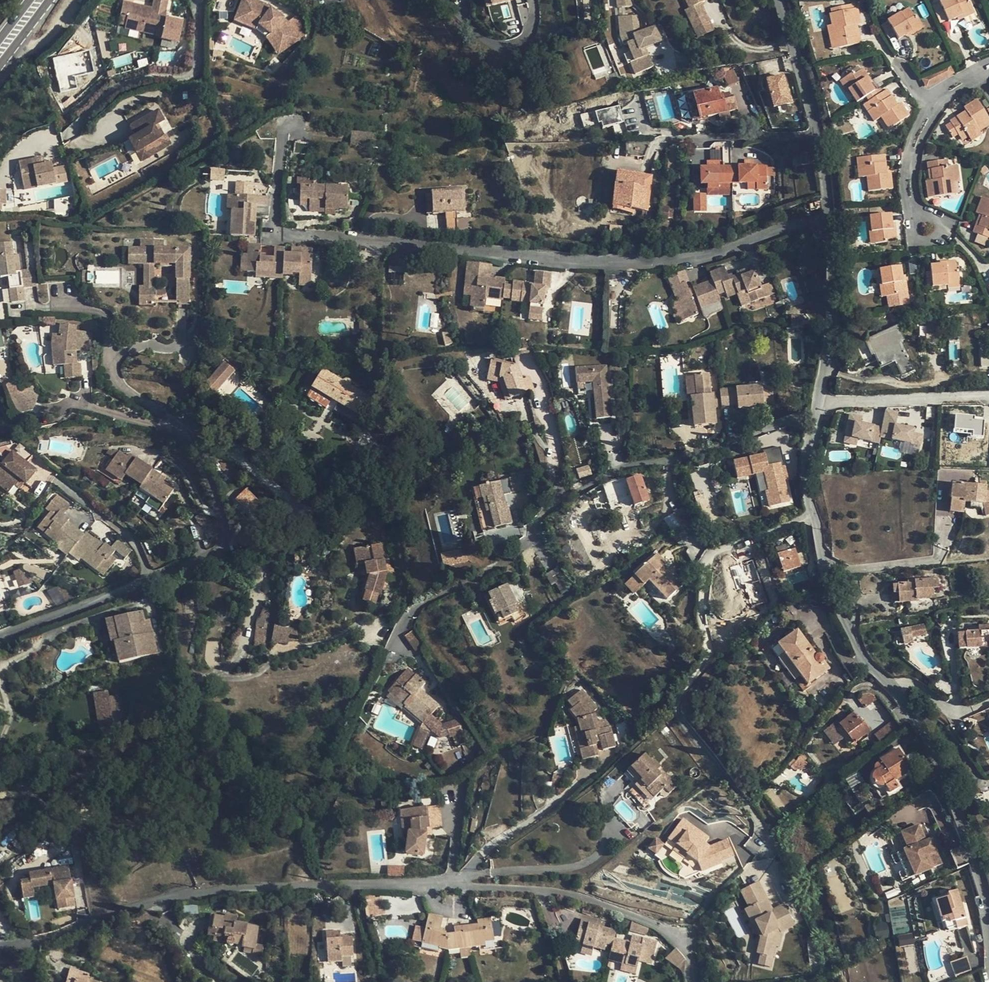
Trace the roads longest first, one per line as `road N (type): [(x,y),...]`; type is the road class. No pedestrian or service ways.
road 1 (residential): [(452,882),(217,891),(0,945)]
road 2 (residential): [(813,516),(717,549),(701,597),(709,654),(676,700),(676,712),(756,819),(760,846)]
road 3 (residential): [(780,0),(816,127),(830,235),(832,326),(815,416)]
road 4 (residential): [(0,635),(202,562),(225,542),(221,502),(188,433)]
road 5 (residential): [(893,689),(949,787),(988,923)]
road 6 (residential): [(617,465),(815,416)]
road 7 (residential): [(988,65),(942,95),(914,142),(910,196),(927,230)]
road 8 (residential): [(813,516),(827,582),(861,657),(893,689)]
road 9 (residential): [(439,0),(497,48),(528,39),(533,0)]

